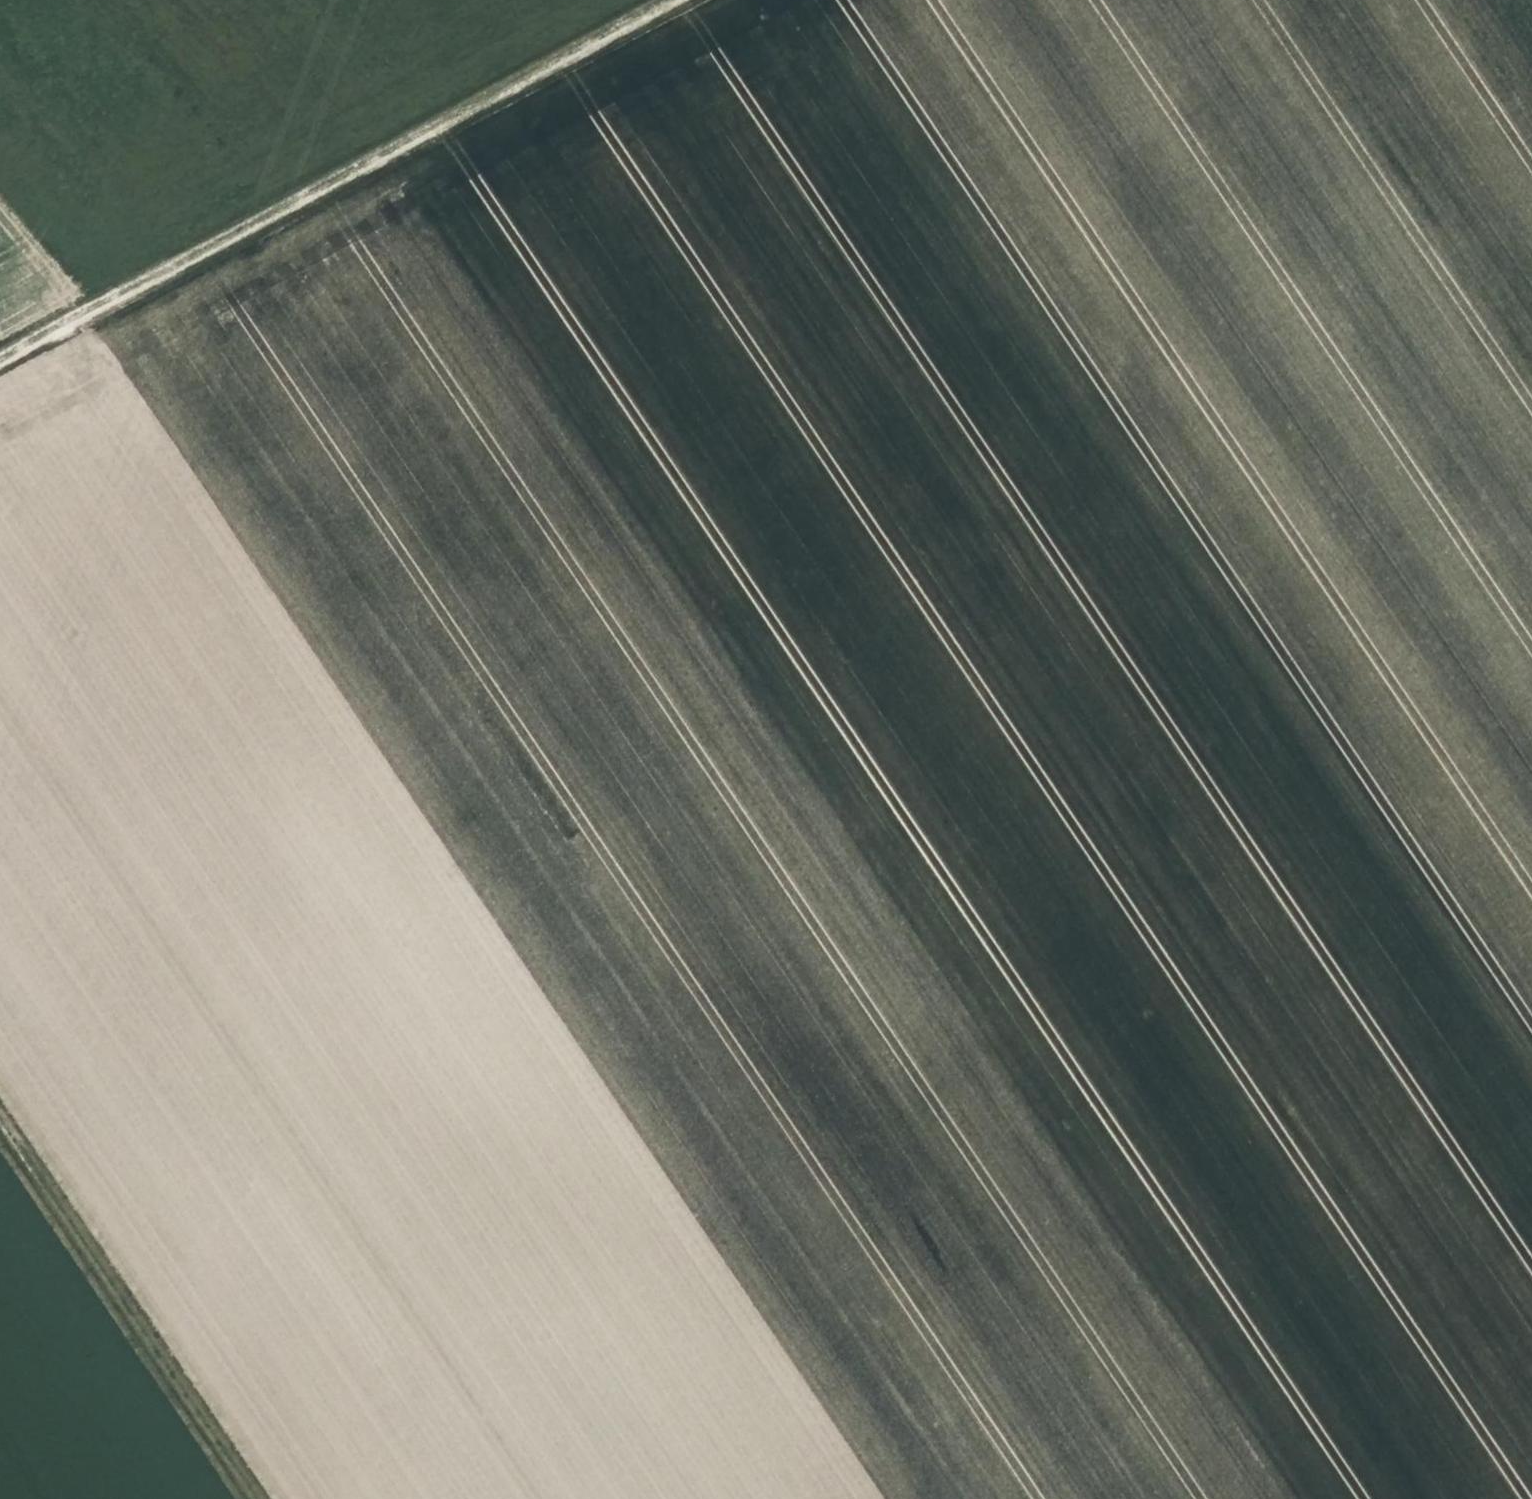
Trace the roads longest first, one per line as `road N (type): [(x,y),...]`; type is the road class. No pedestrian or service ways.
road 1 (track): [(0,359),(679,0)]
road 2 (track): [(0,1120),(255,1498)]

